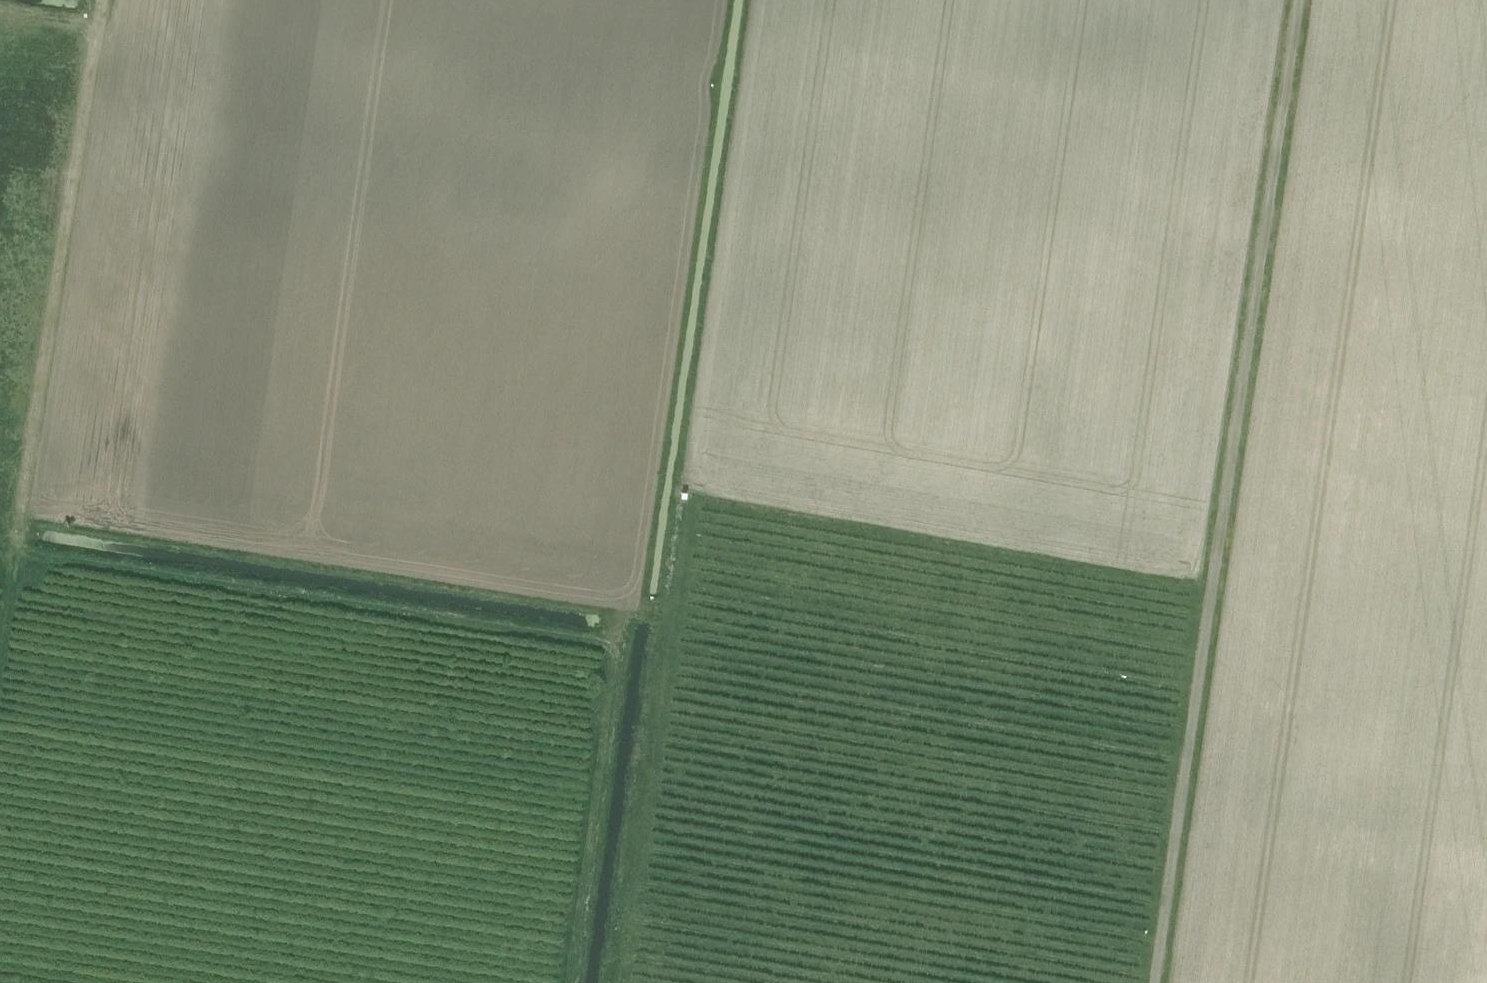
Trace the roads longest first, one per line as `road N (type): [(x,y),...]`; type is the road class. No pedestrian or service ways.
road 1 (track): [(1299,0),(1153,982)]
road 2 (track): [(103,0),(0,640)]

